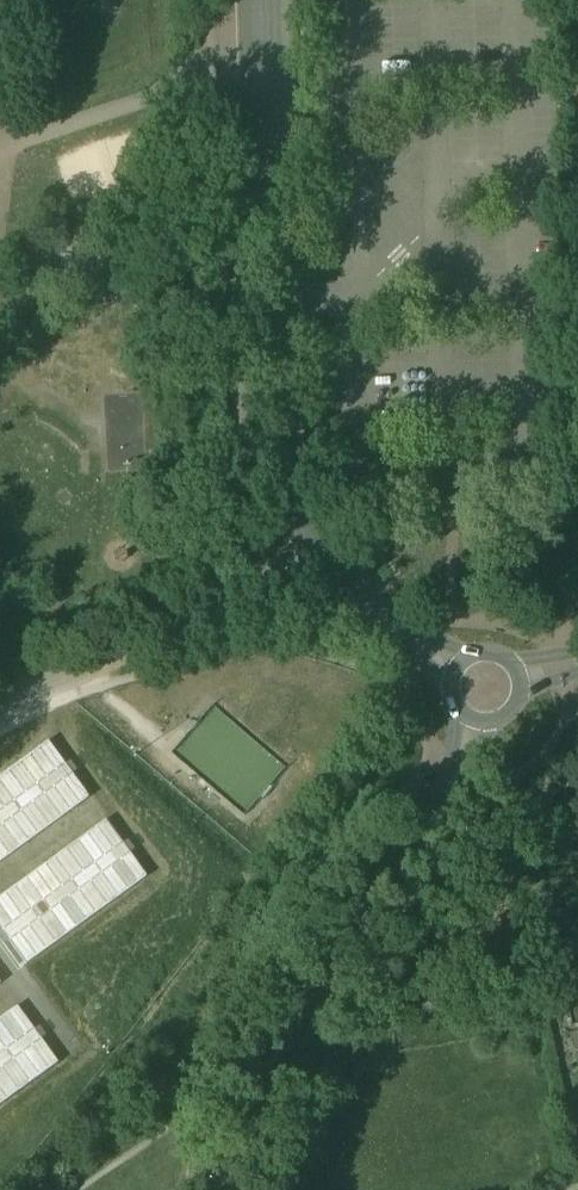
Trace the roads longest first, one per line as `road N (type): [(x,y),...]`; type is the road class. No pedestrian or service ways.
road 1 (tertiary): [(315,542),(285,439),(269,0)]
road 2 (tertiary): [(229,1189),(270,1050),(468,762),(480,721)]
road 3 (residential): [(315,542),(0,707)]
road 4 (tertiary): [(459,666),(347,581),(315,542)]

